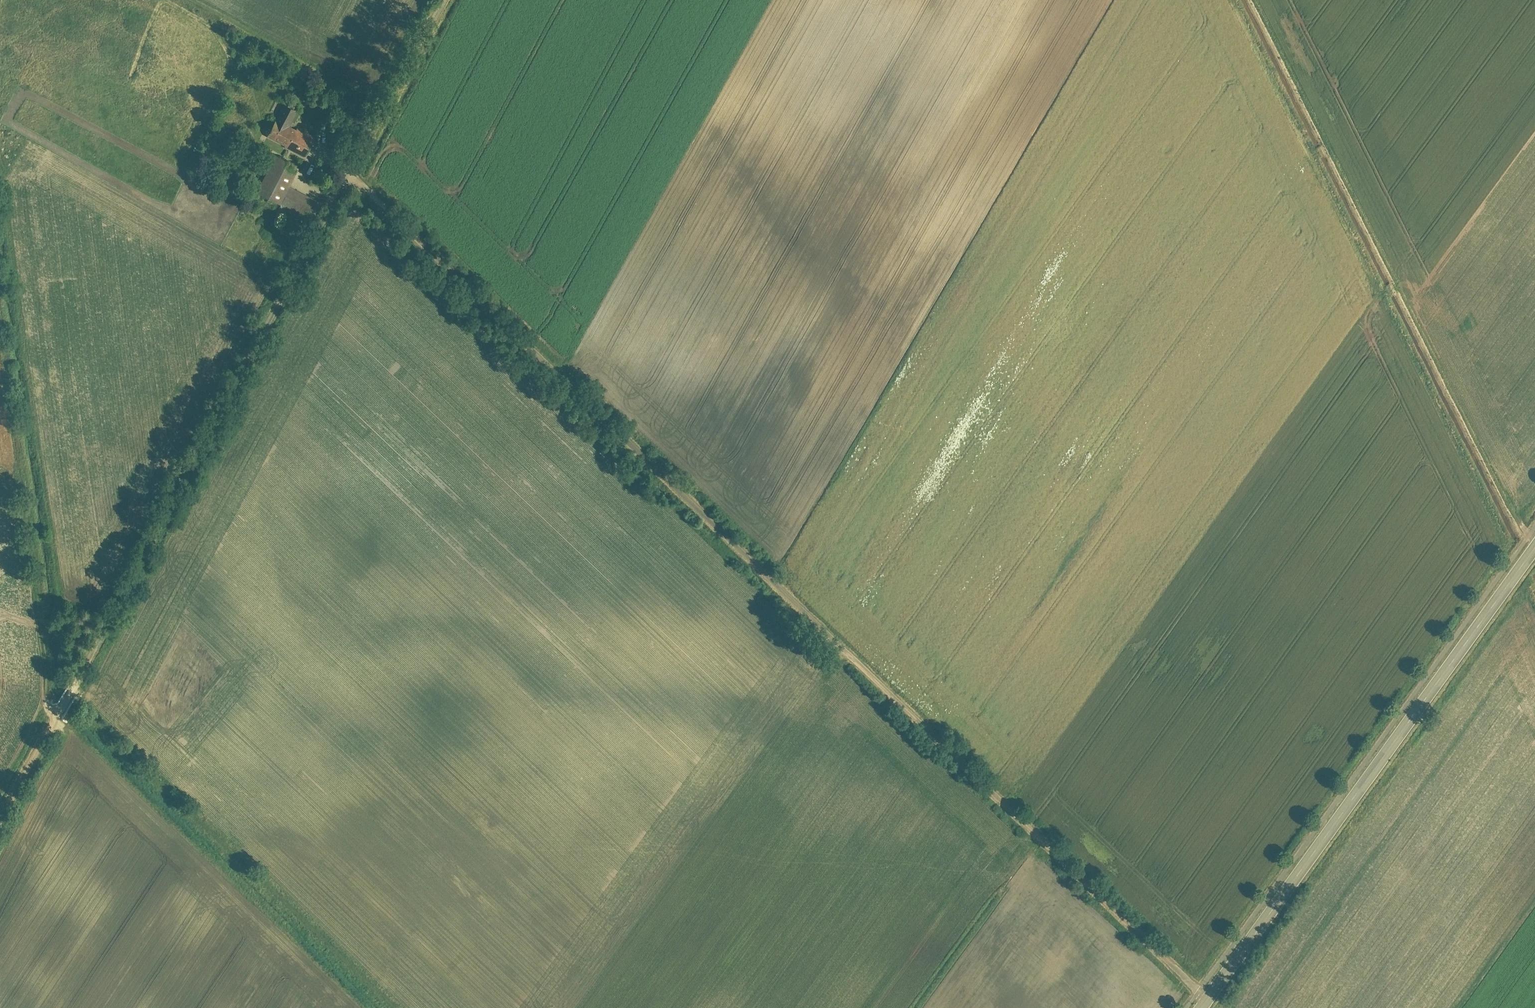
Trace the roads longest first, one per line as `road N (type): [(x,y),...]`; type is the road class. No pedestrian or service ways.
road 1 (unclassified): [(444,0),(0,821)]
road 2 (secondary): [(1201,1007),(1534,548)]

